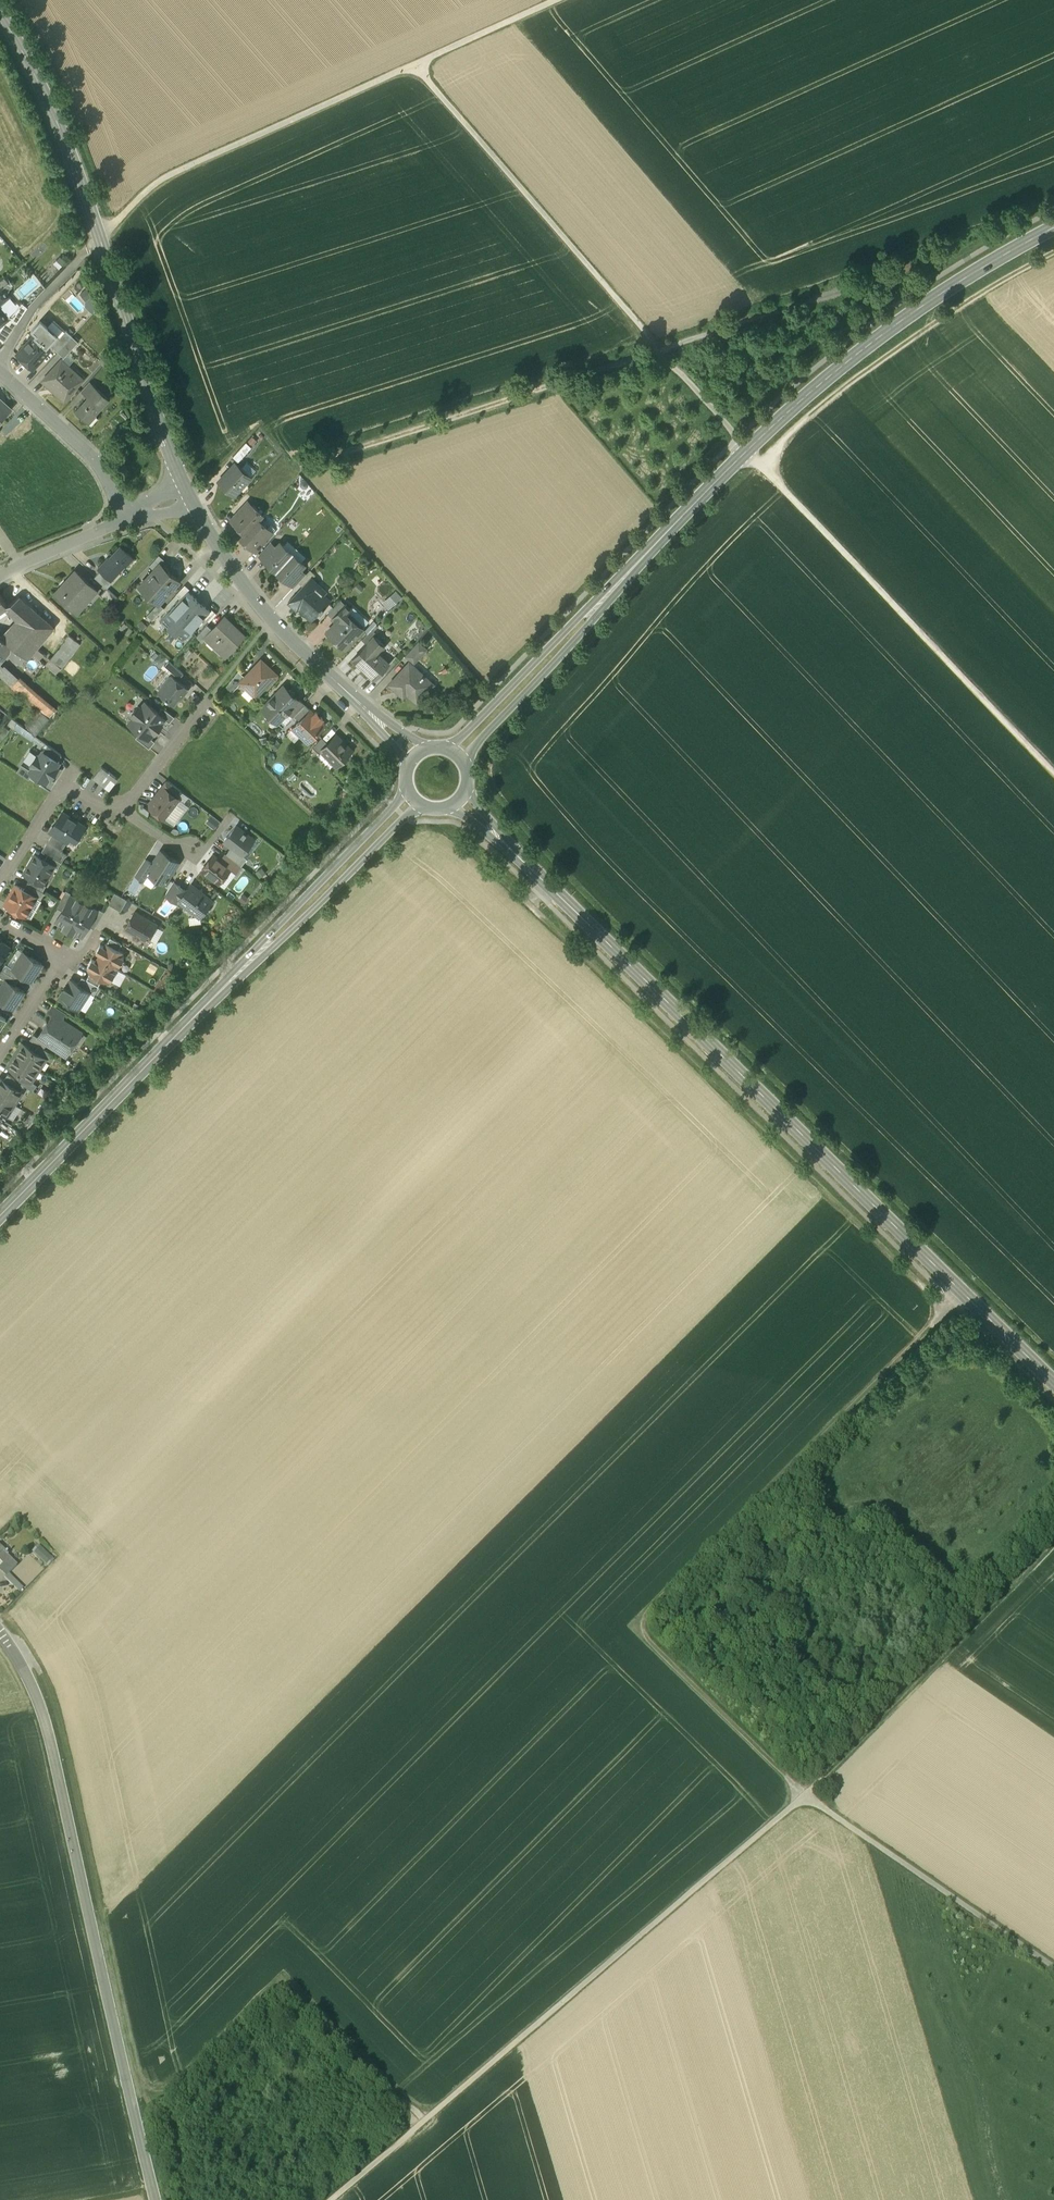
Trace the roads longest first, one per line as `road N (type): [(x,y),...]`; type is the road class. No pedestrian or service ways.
road 1 (tertiary): [(535,870),(1053,1382)]
road 2 (track): [(962,1293),(644,1617),(644,1639),(803,1794)]
road 3 (track): [(331,2199),(803,1794)]
road 4 (track): [(943,1312),(528,903),(551,885)]
road 5 (track): [(304,465),(881,277)]
road 6 (tertiary): [(0,1632),(39,1704),(154,2199)]
road 7 (secondary): [(1053,226),(863,350),(786,415),(618,584)]
road 8 (track): [(99,240),(164,178),(555,0)]
road 9 (tertiary): [(185,486),(66,134),(0,9)]
road 10 (track): [(416,66),(749,450)]
road 11 (track): [(1053,774),(749,450)]
road 12 (track): [(129,2097),(175,2080),(282,1983),(426,2118)]
road 13 (track): [(1053,250),(877,362),(764,466)]
road 14 (track): [(803,1794),(1053,1547)]
road 15 (track): [(803,1794),(1053,1971)]
road 16 (secondary): [(0,1214),(214,997)]
road 17 (secondary): [(408,785),(214,997)]
road 18 (tertiary): [(379,720),(273,620),(194,504)]
road 19 (secondary): [(214,997),(425,804)]
road 20 (secondary): [(618,584),(444,746)]
road 21 (secondary): [(465,765),(618,584)]
road 22 (residential): [(0,374),(92,457),(131,518)]
road 23 (residential): [(0,1057),(64,957),(0,922)]
road 24 (residential): [(124,808),(212,694)]
road 25 (residential): [(131,518),(0,574)]

